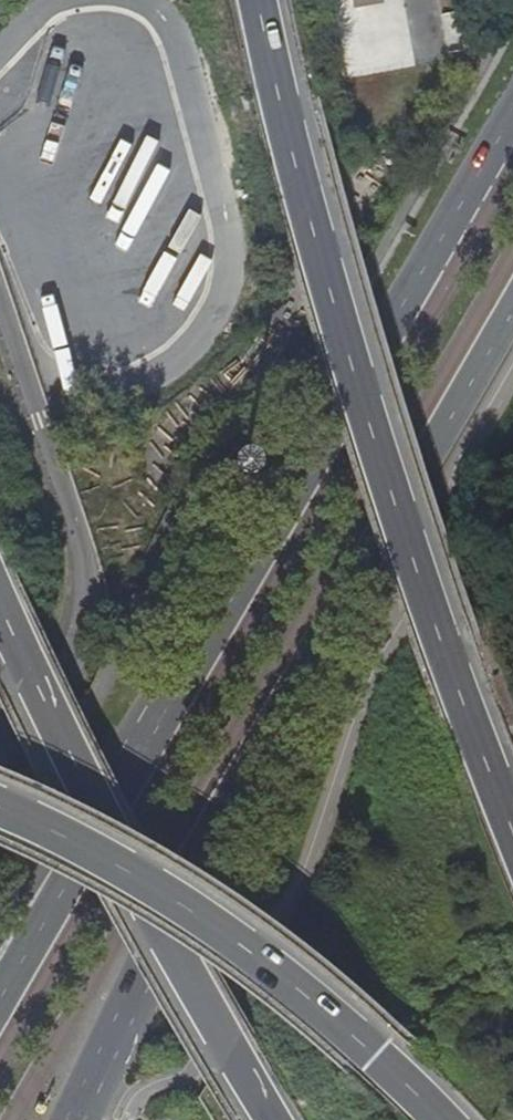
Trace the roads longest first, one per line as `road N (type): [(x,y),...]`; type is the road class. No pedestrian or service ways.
road 1 (primary): [(76,1119),(218,822),(512,310)]
road 2 (primary): [(512,115),(63,884)]
road 3 (motorway): [(512,830),(380,458),(307,210),(263,0)]
road 4 (trunk): [(0,596),(76,762),(265,1119)]
road 5 (motorway): [(438,1119),(375,1055),(234,942),(157,891),(0,813)]
road 6 (primary): [(63,884),(0,1000)]

